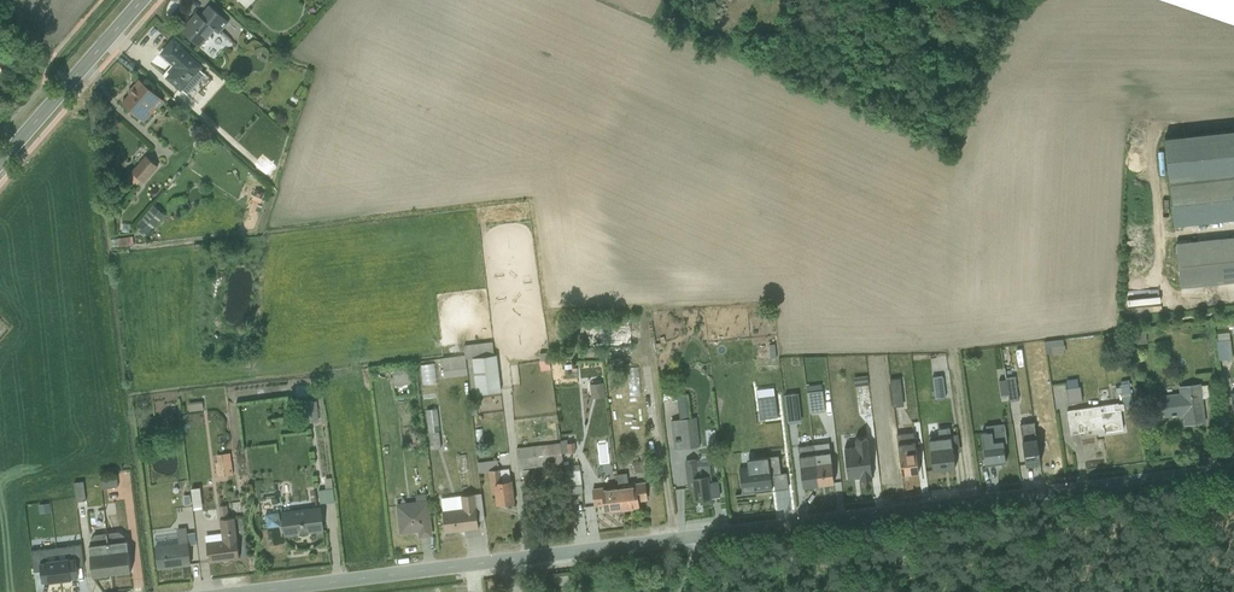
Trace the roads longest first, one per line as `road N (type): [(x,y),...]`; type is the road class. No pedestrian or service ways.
road 1 (tertiary): [(1233,471),(708,539)]
road 2 (tertiary): [(708,539),(255,591)]
road 3 (primary): [(142,0),(0,162)]

